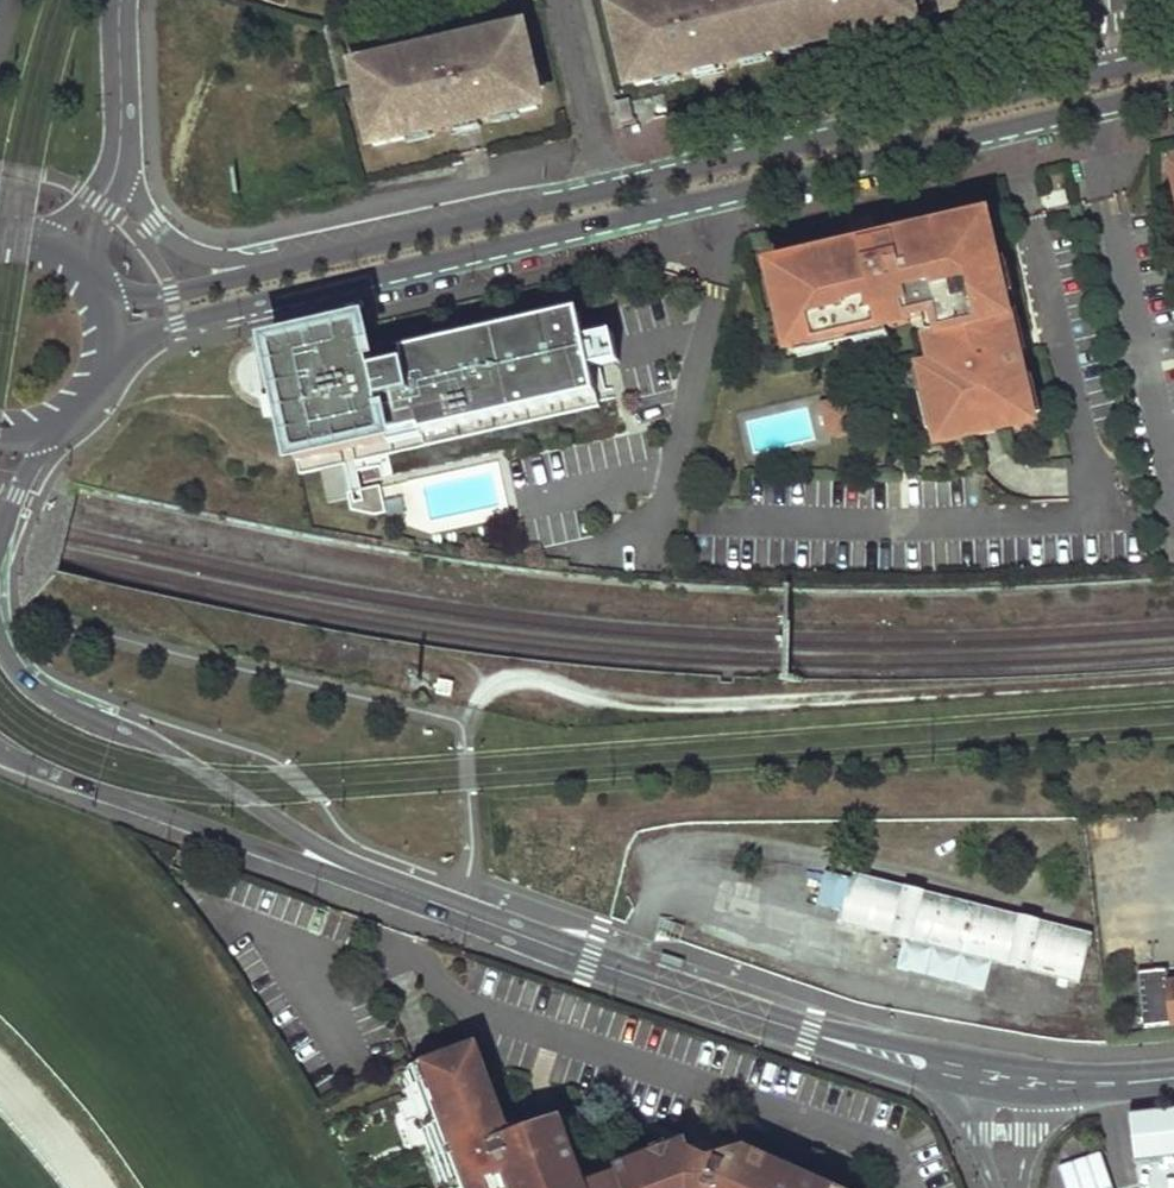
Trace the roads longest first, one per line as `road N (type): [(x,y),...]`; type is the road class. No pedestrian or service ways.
road 1 (primary): [(107,352),(177,322),(1173,88)]
road 2 (primary): [(1130,63),(276,264)]
road 3 (residential): [(996,1079),(807,1034),(381,884)]
road 4 (residential): [(381,884),(204,773),(48,697),(0,636)]
road 5 (residential): [(0,757),(381,884)]
road 6 (residential): [(276,264),(189,250),(152,222),(116,160)]
road 7 (primary): [(276,264),(158,297),(93,283)]
road 8 (residential): [(1173,1079),(996,1079)]
road 9 (residential): [(116,160),(120,0)]
road 10 (residential): [(0,550),(47,429)]

